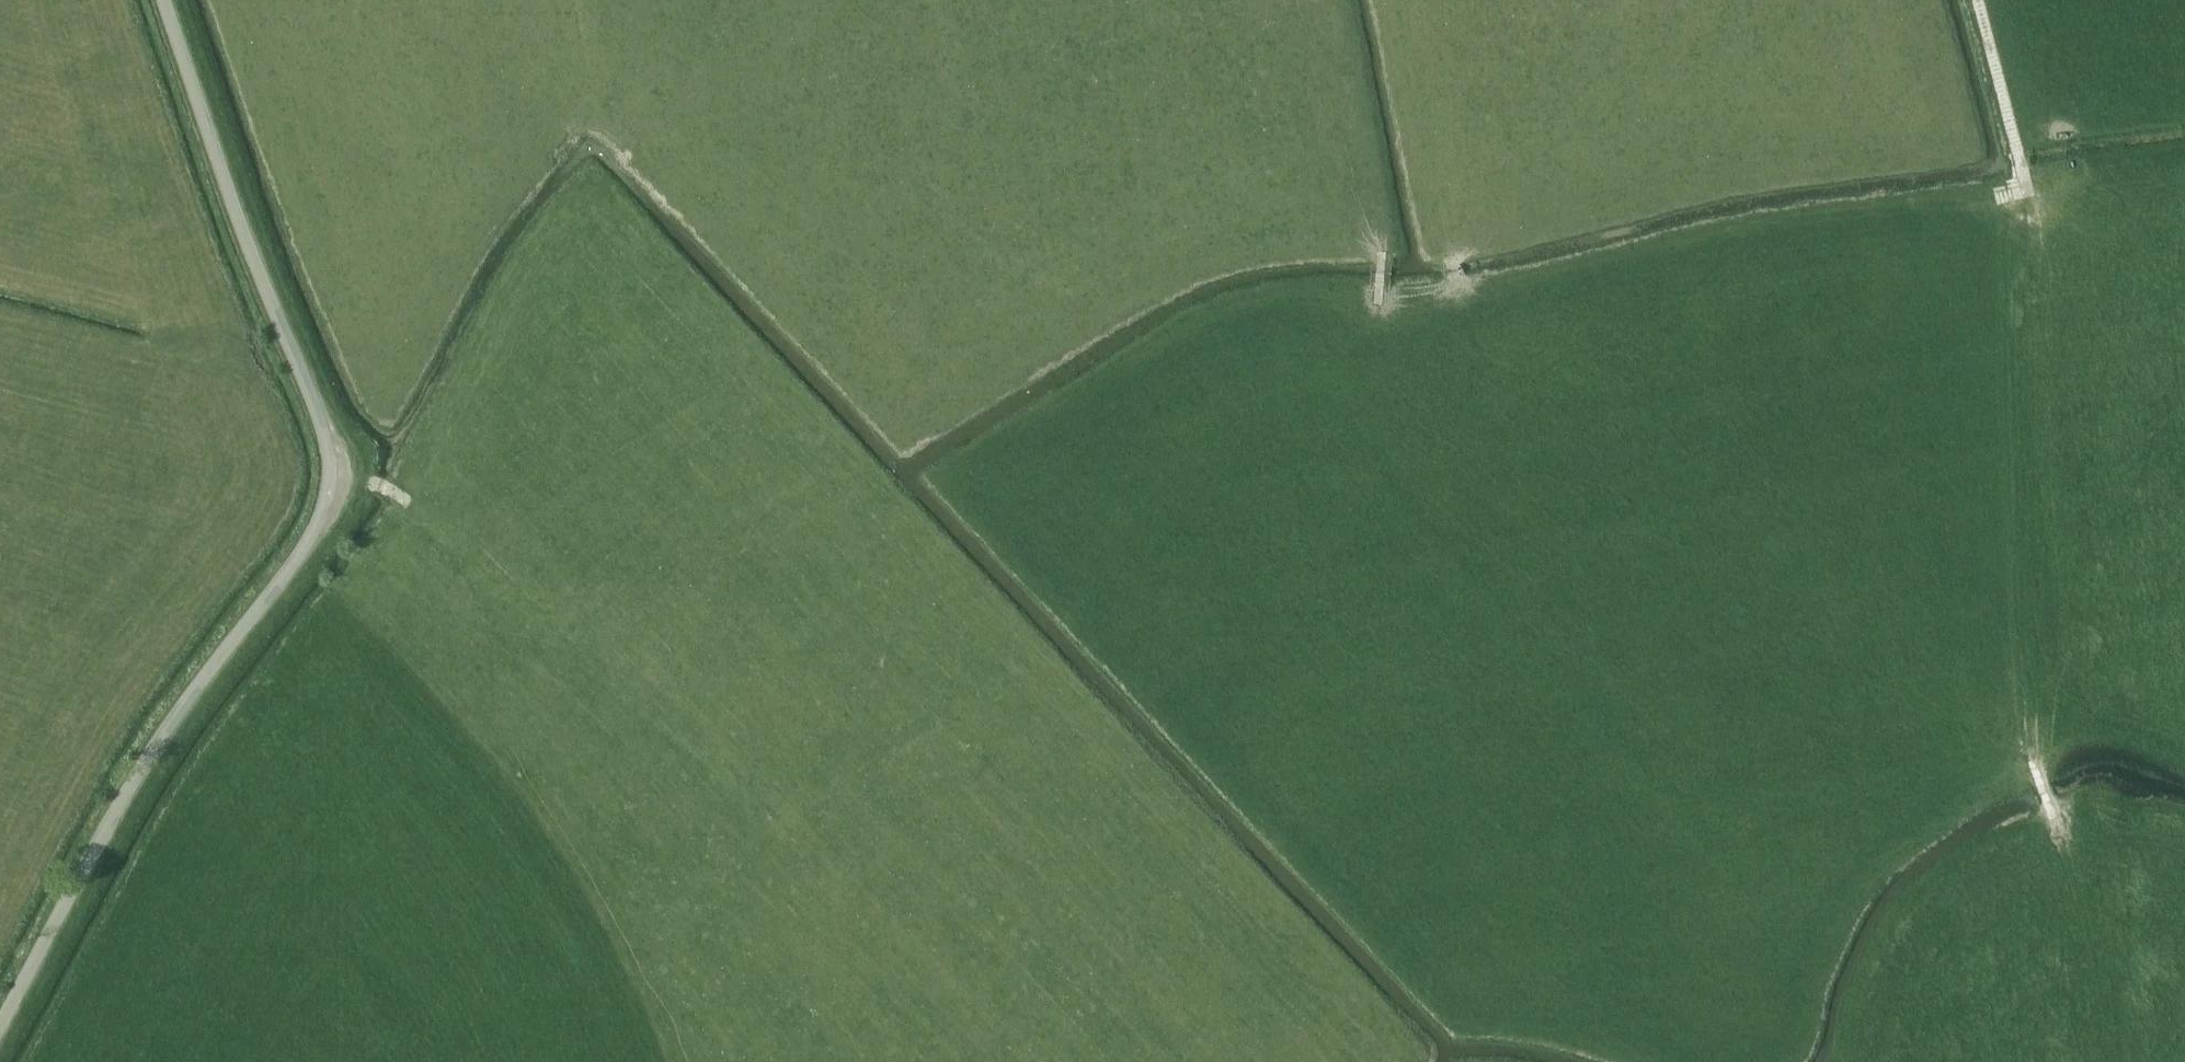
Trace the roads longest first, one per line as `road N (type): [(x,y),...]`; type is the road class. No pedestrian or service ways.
road 1 (tertiary): [(0,1029),(152,756),(305,553),(332,495),(334,463),(315,404),(251,248),(165,0)]
road 2 (track): [(1976,0),(2021,186),(1986,205),(1895,211)]

